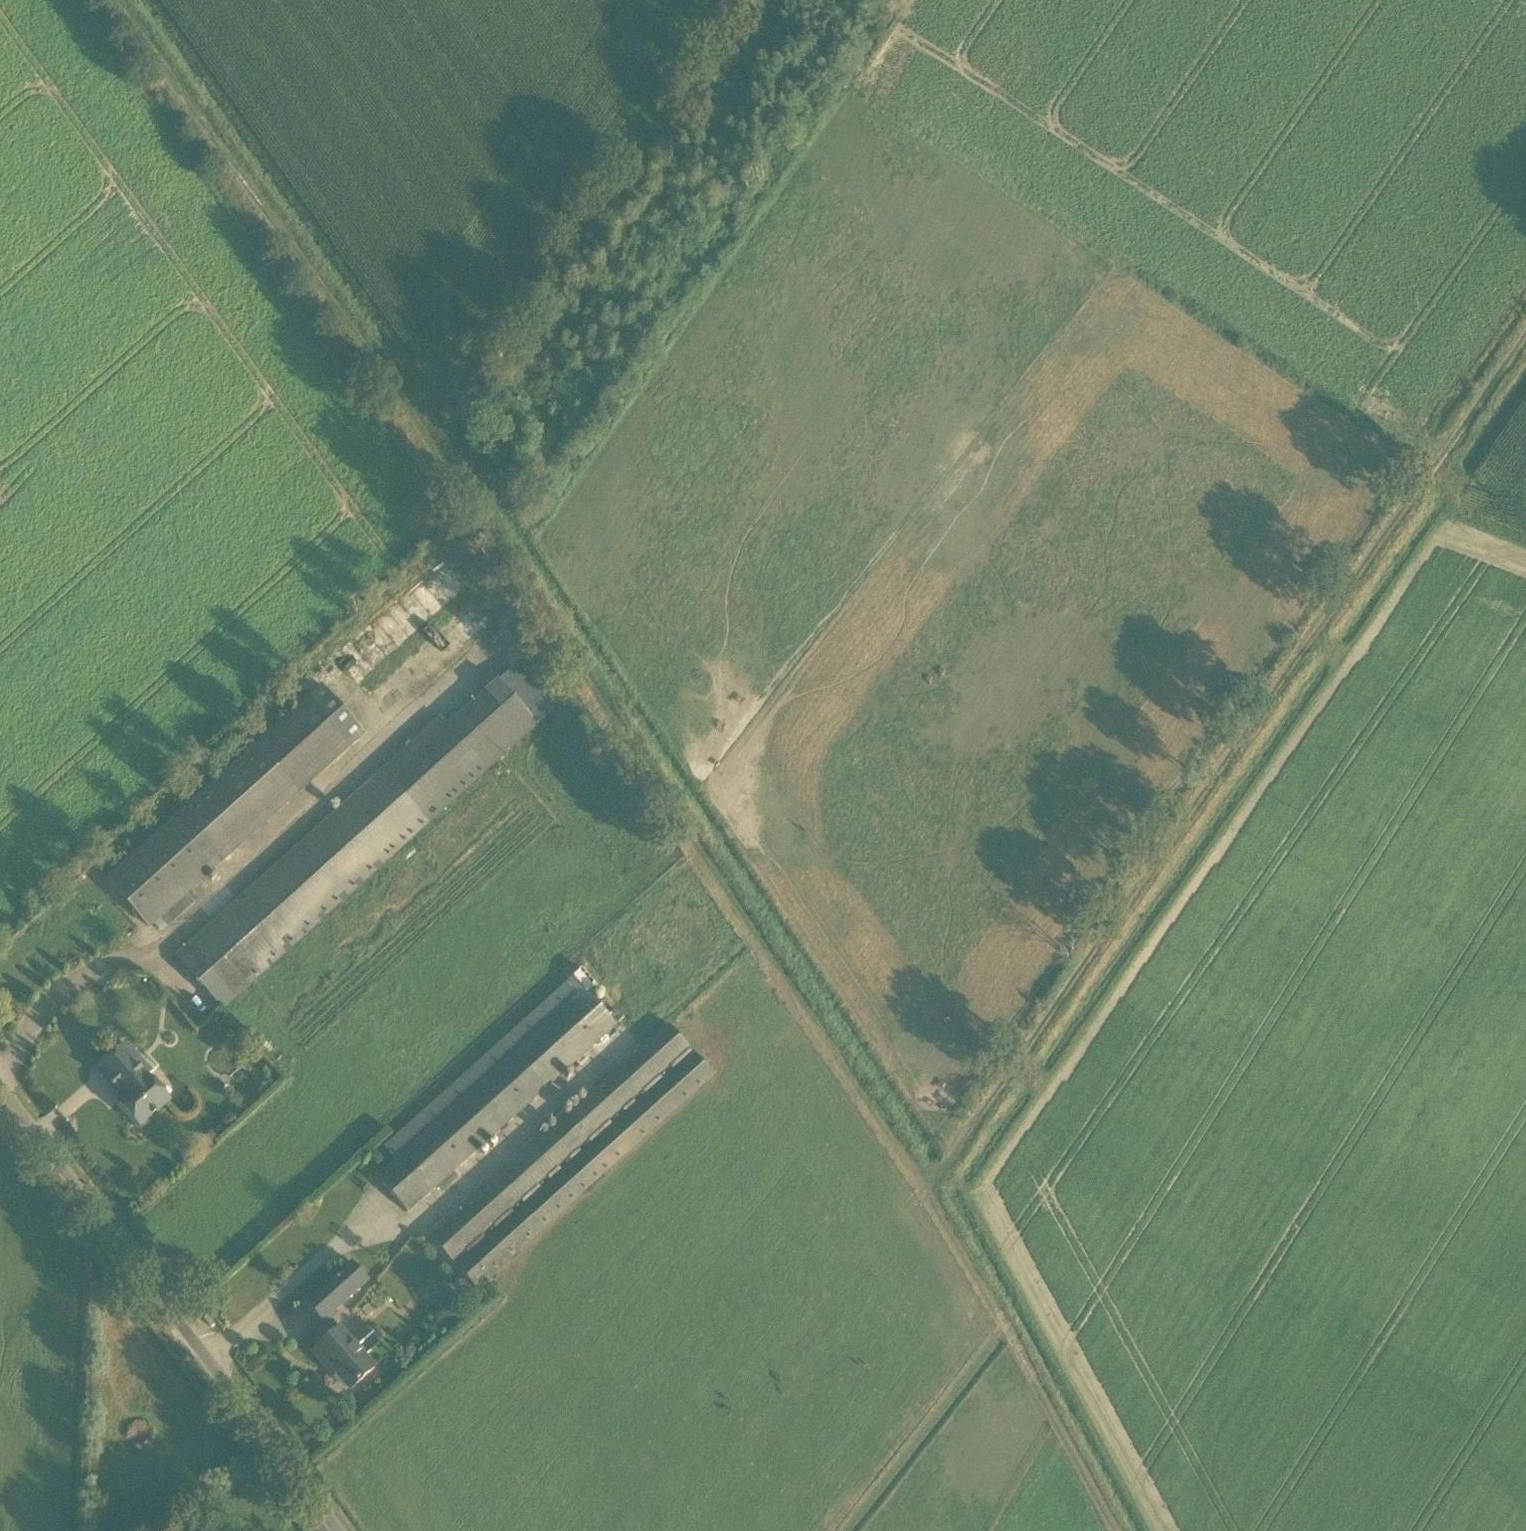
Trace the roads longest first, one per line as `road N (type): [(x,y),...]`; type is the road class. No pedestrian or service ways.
road 1 (track): [(926,1191),(425,437),(108,0)]
road 2 (track): [(1525,331),(926,1191)]
road 3 (unclassified): [(345,1530),(0,1077)]
road 4 (track): [(732,0),(425,437)]

